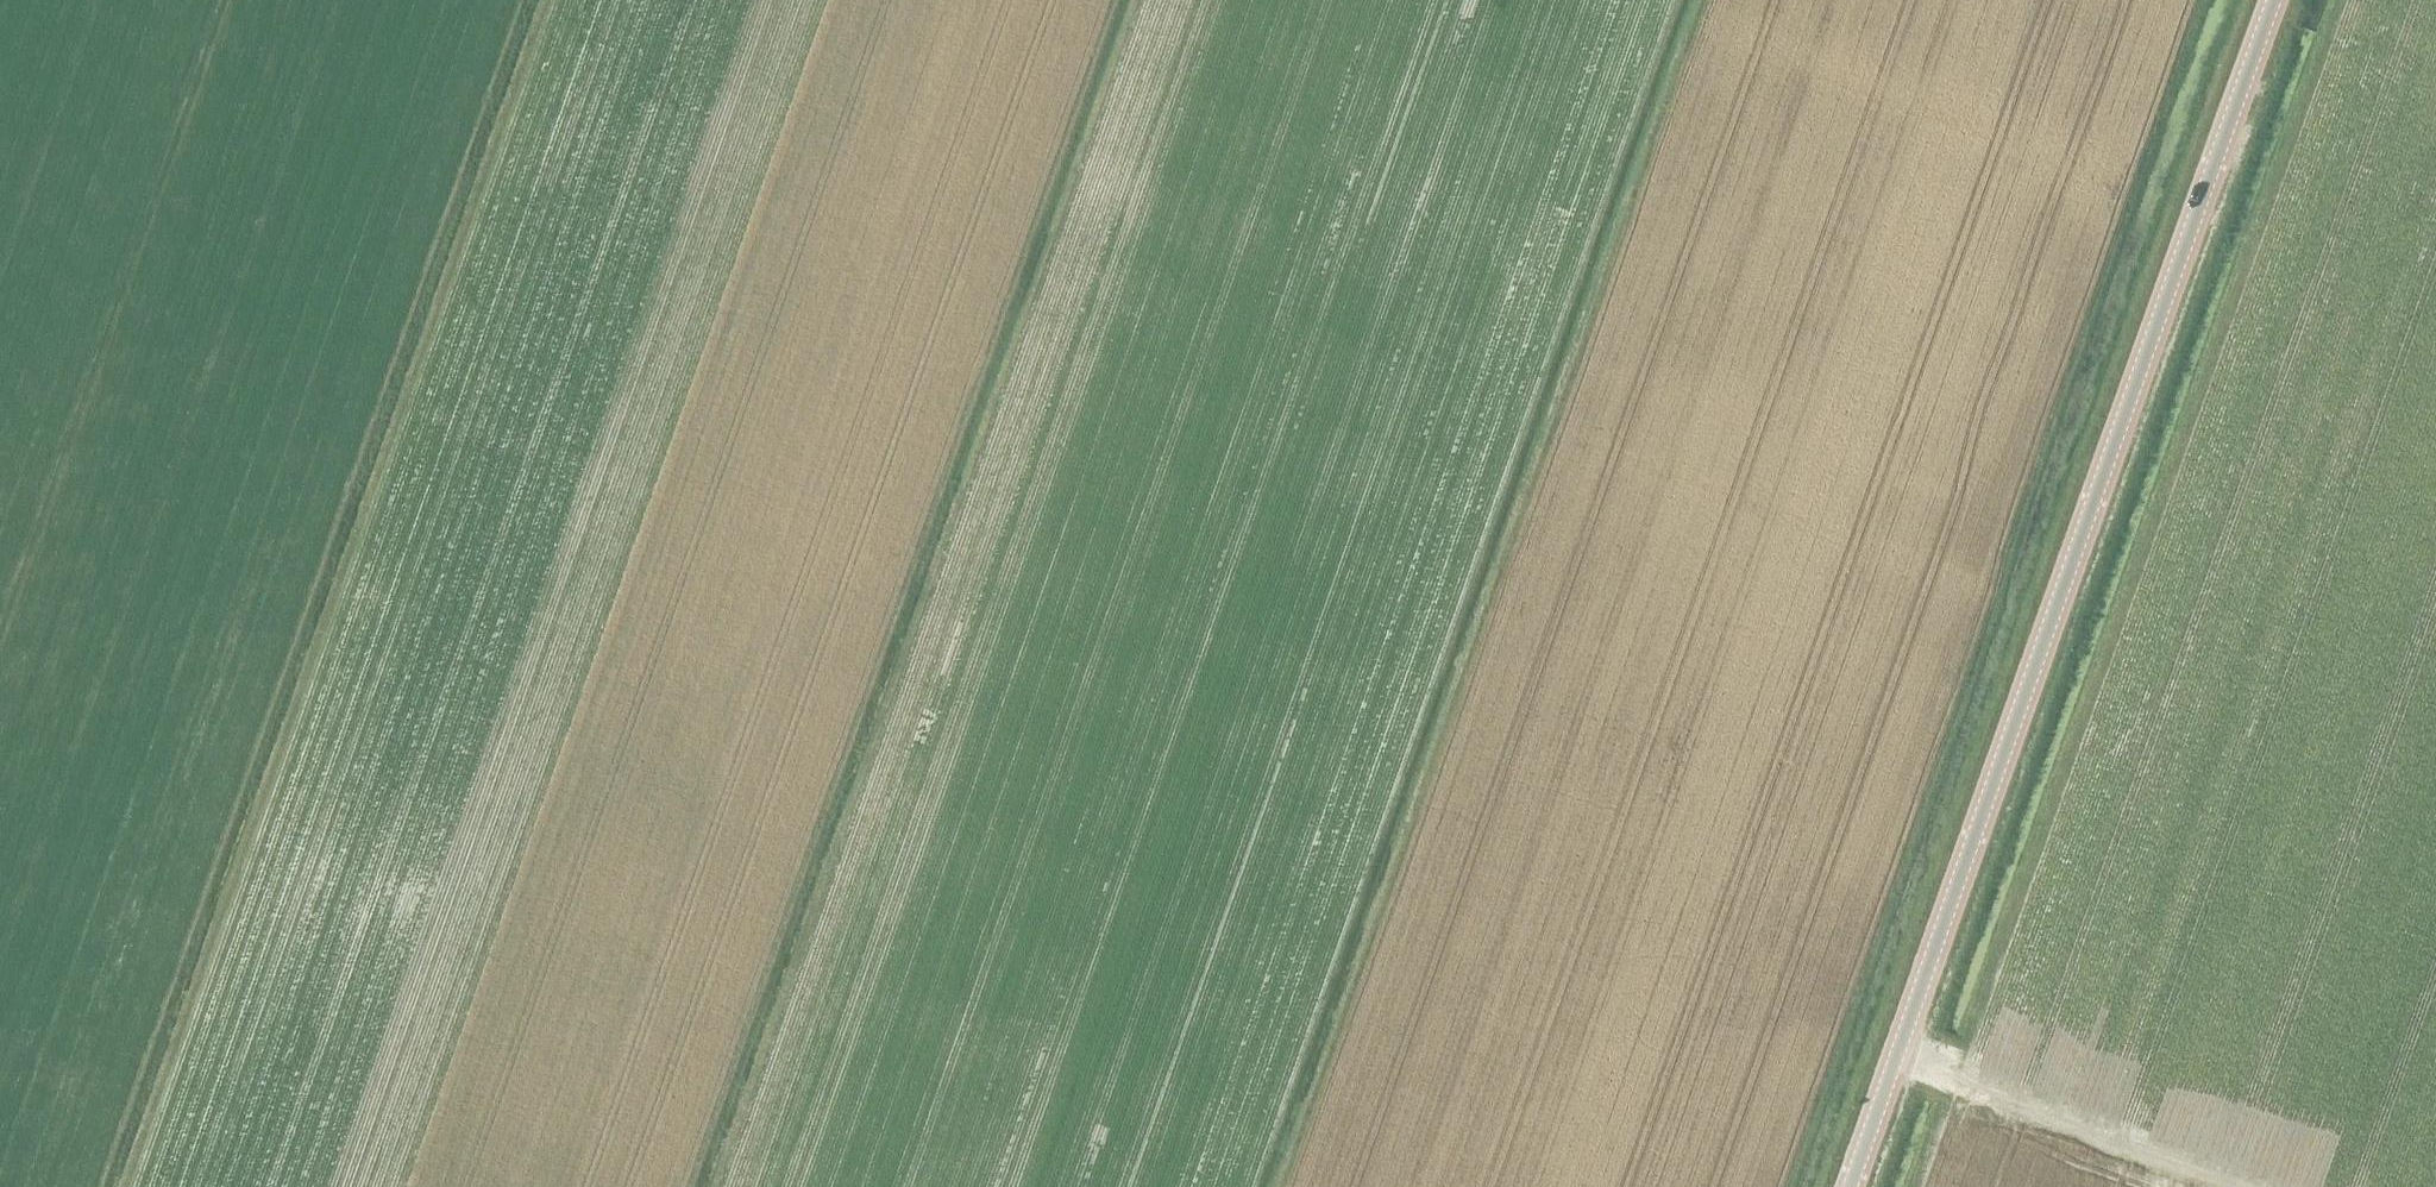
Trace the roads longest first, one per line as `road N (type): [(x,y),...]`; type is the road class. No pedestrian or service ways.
road 1 (tertiary): [(1850,1186),(2277,0)]

